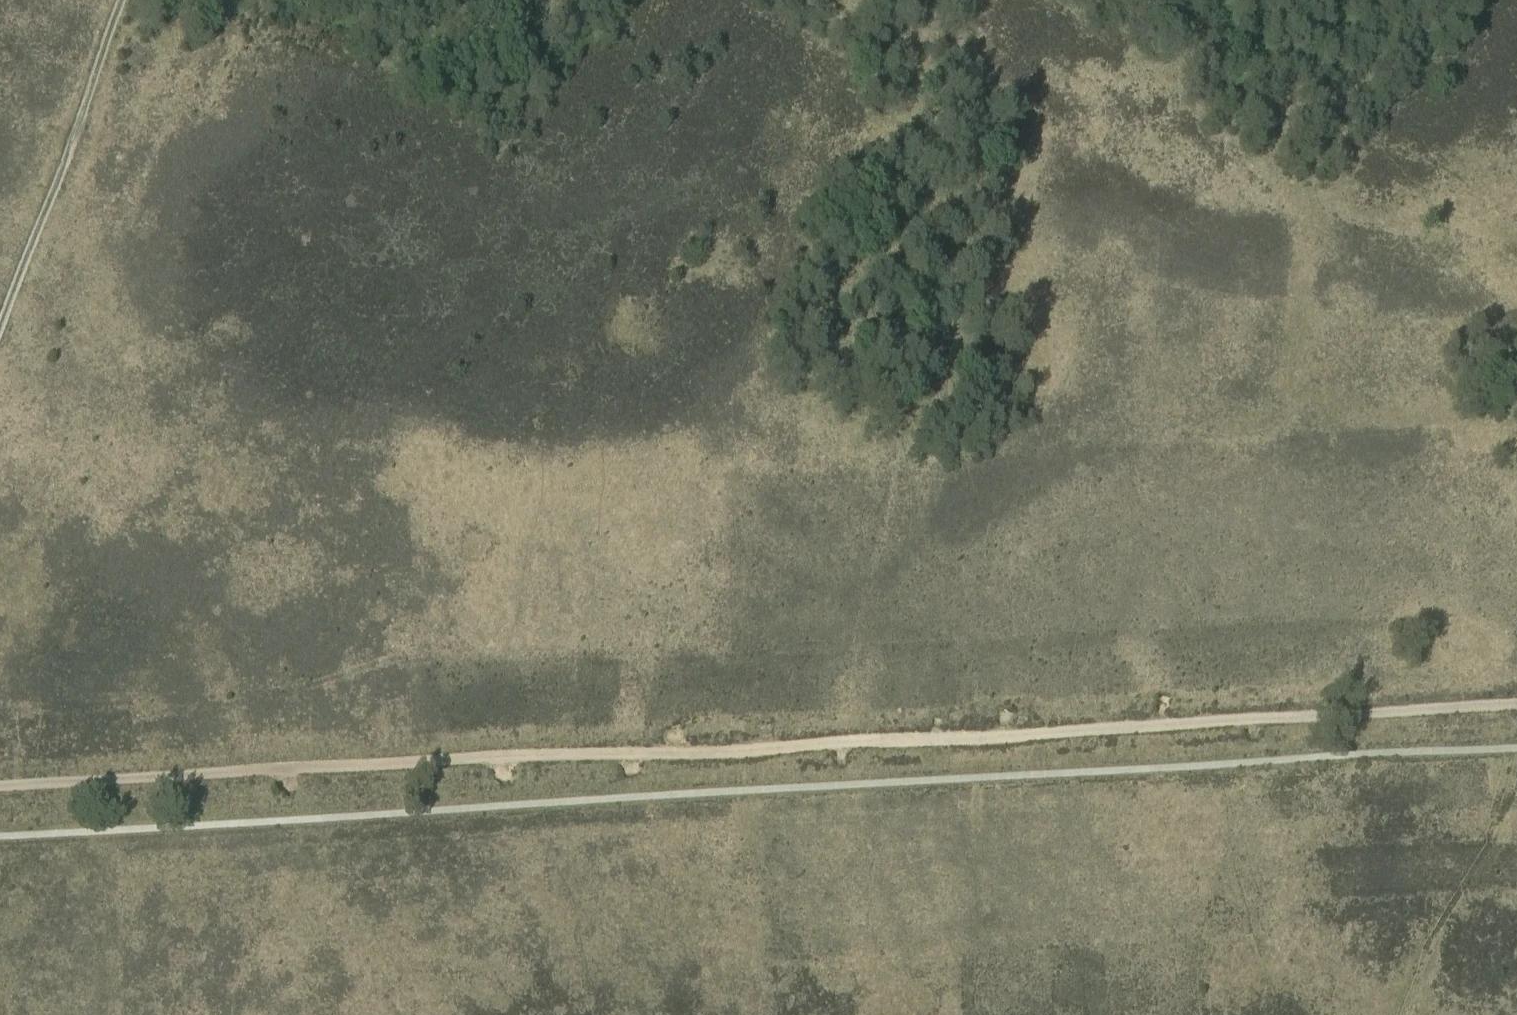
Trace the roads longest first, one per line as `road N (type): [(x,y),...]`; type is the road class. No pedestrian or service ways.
road 1 (track): [(1516,707),(0,791)]

